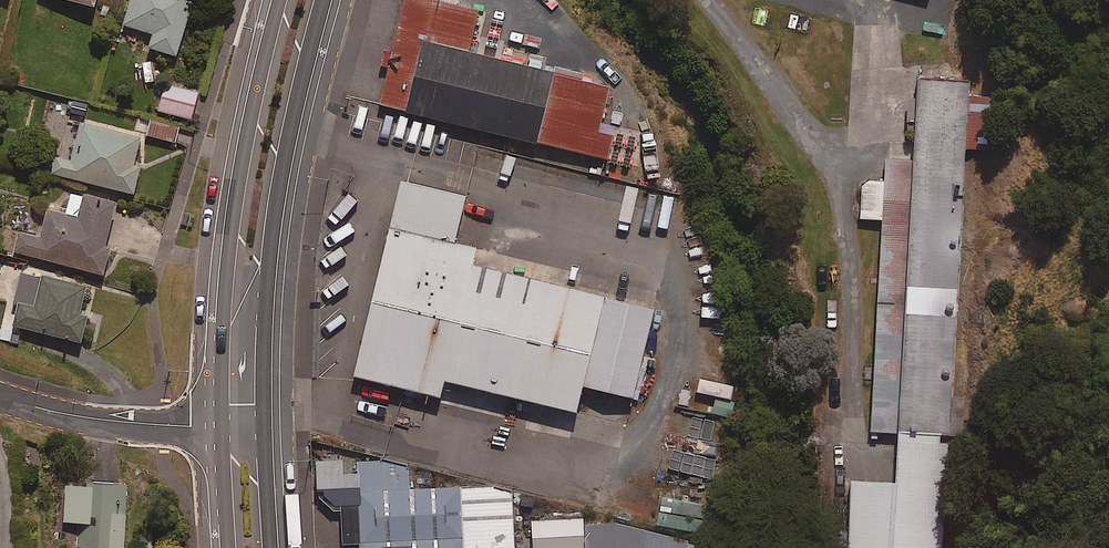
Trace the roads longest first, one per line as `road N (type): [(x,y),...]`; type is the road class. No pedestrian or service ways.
road 1 (secondary): [(219,430),(225,270),(281,0)]
road 2 (secondary): [(324,0),(279,193),(270,274)]
road 3 (residential): [(219,430),(112,422),(0,398)]
road 4 (secondary): [(270,274),(243,322),(239,399),(219,430)]
road 5 (secondary): [(270,274),(263,344),(268,429)]

